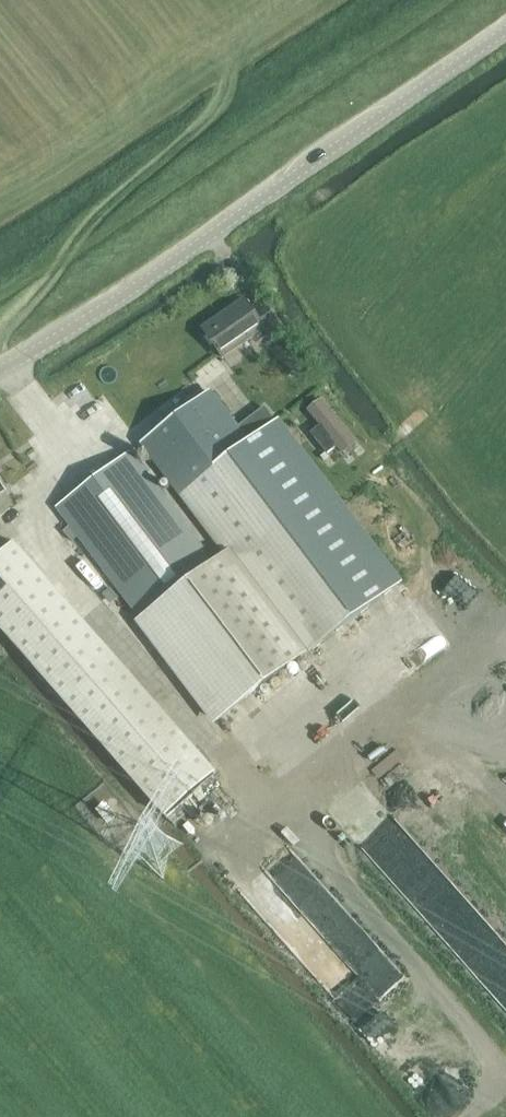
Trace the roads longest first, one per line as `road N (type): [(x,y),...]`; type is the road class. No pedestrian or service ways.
road 1 (unclassified): [(0,369),(62,340),(188,258),(505,28)]
road 2 (track): [(233,60),(218,110),(90,227),(0,351)]

